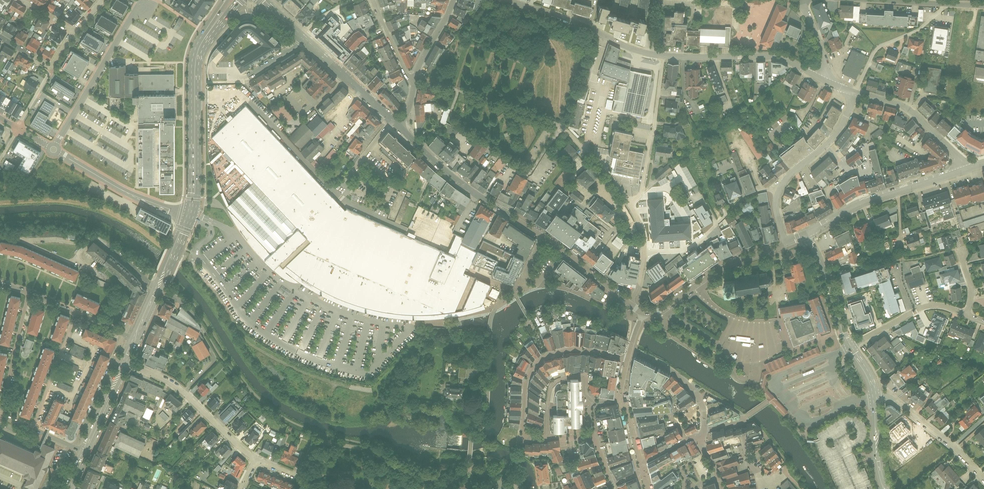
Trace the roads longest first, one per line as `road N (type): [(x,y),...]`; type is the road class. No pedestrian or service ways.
road 1 (tertiary): [(213,27),(196,63),(190,215)]
road 2 (residential): [(159,288),(94,233),(78,242),(0,238)]
road 3 (tertiary): [(400,128),(446,171),(540,234)]
road 4 (tertiary): [(628,301),(658,311),(785,244)]
road 5 (residential): [(505,0),(663,56)]
road 6 (residential): [(663,56),(781,57),(824,81)]
road 7 (residential): [(256,458),(175,384),(124,360)]
road 8 (residential): [(56,145),(144,8)]
road 9 (residential): [(663,56),(642,193),(629,203)]
road 10 (residential): [(58,152),(128,192),(190,215)]
road 11 (residential): [(854,93),(908,108),(970,168)]
road 12 (residential): [(875,400),(899,403),(983,477)]
road 13 (residential): [(854,93),(883,44),(947,5)]
road 14 (tertiary): [(307,40),(400,128)]
road 15 (residential): [(27,290),(1,415)]
road 16 (residential): [(850,345),(926,306),(966,314)]
road 17 (residential): [(77,312),(32,429)]
road 18 (residential): [(779,190),(837,133),(854,93)]
road 19 (residential): [(746,197),(684,250),(645,252)]
road 20 (tertiary): [(808,233),(850,345)]

